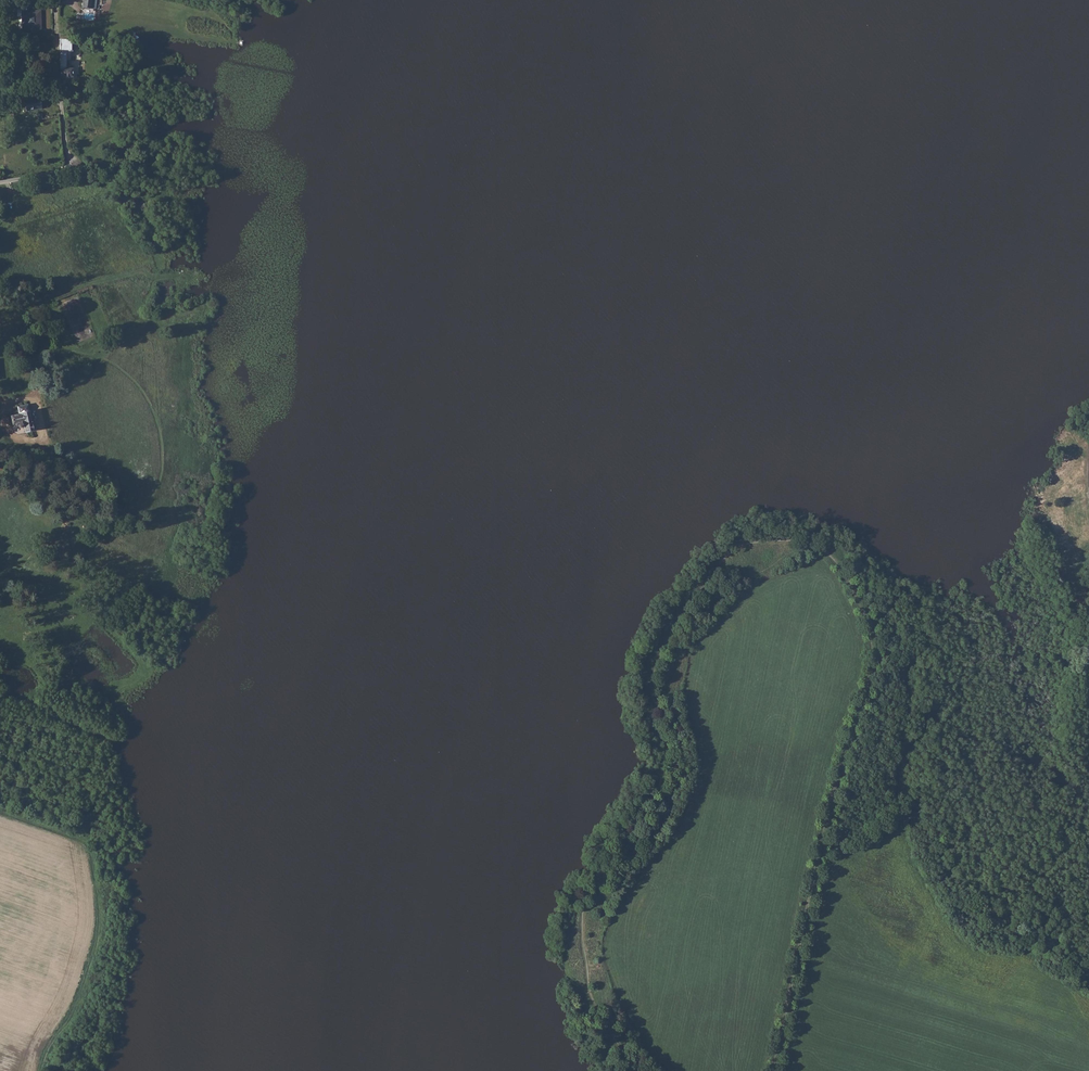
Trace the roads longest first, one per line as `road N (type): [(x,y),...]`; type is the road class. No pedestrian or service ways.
road 1 (track): [(772,1070),(841,761),(871,675),(865,611),(847,578)]
road 2 (track): [(0,812),(90,847),(94,862),(97,920),(81,997),(36,1070)]
road 3 (track): [(0,310),(150,268)]

